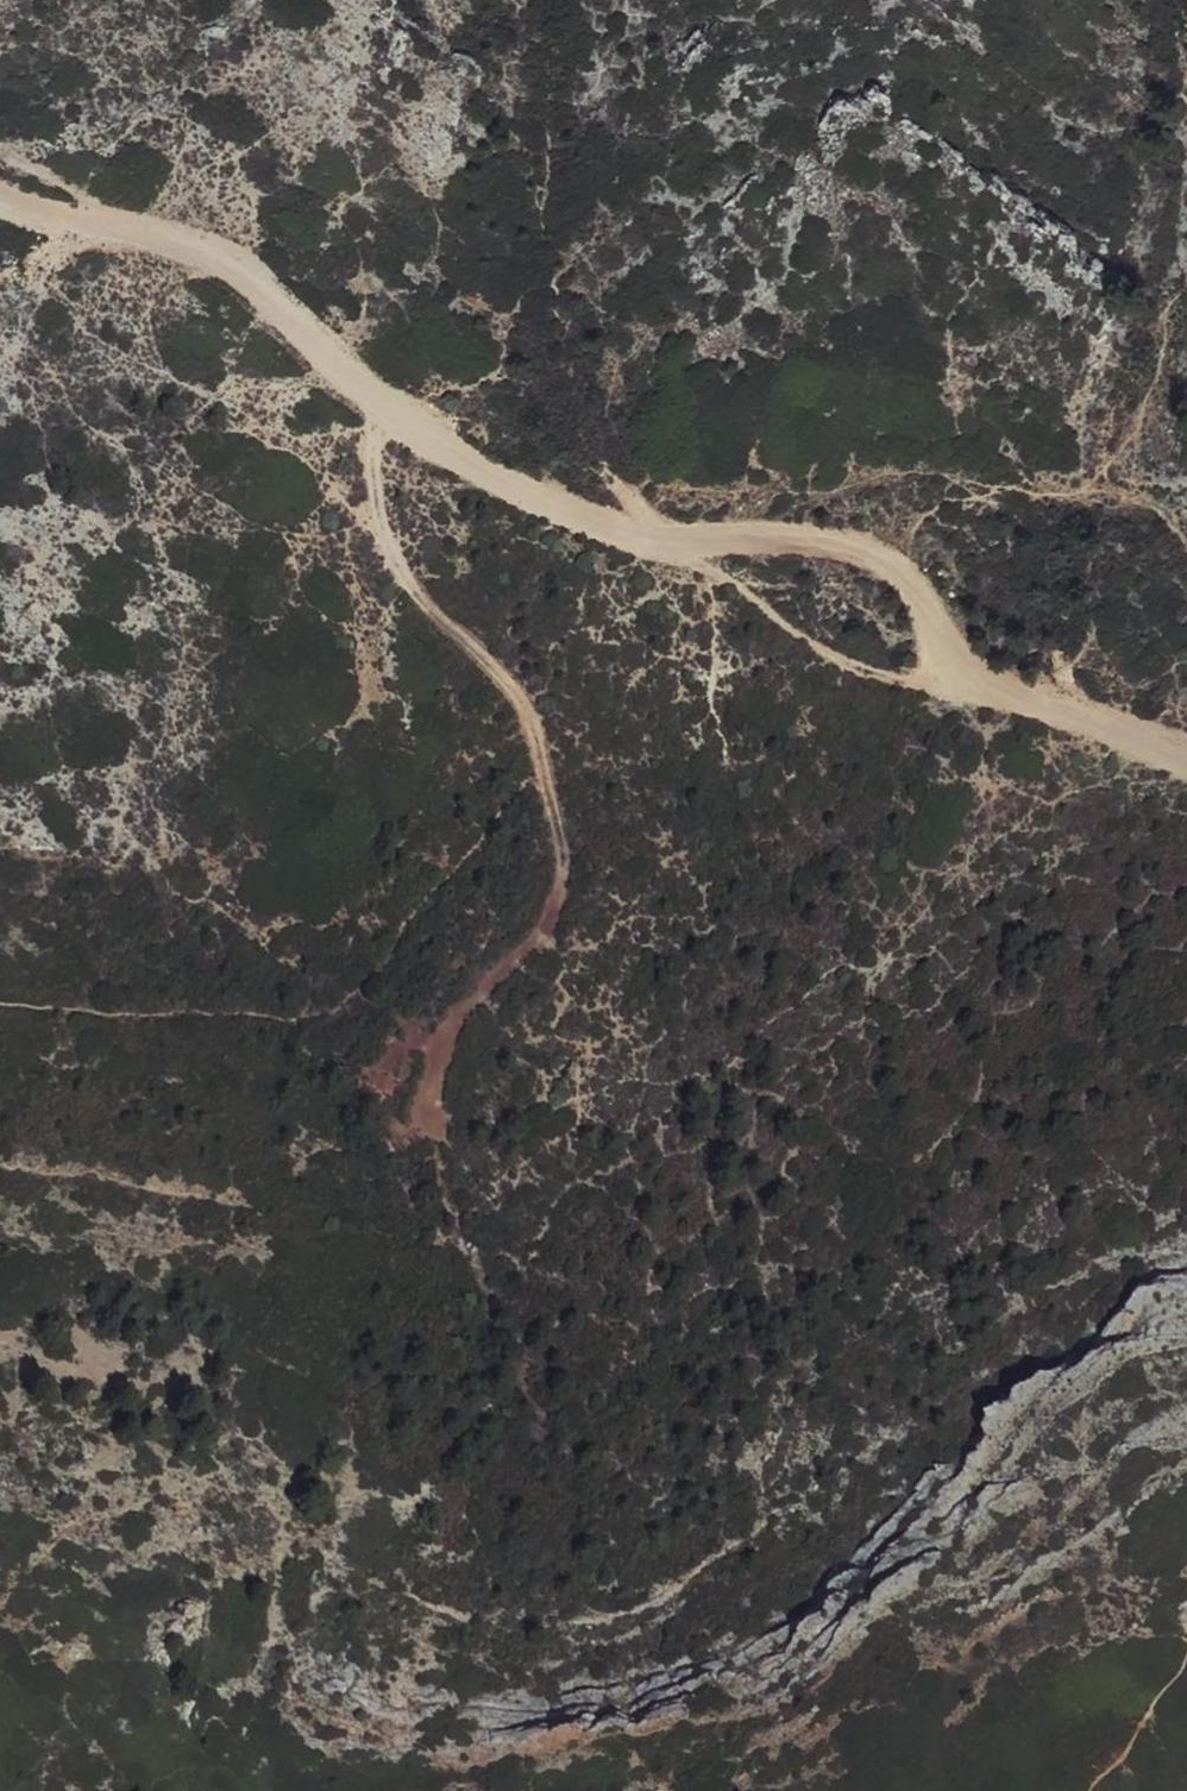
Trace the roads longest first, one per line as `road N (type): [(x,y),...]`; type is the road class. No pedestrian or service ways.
road 1 (track): [(1186,762),(962,675),(907,584),(877,559),(781,534),(655,536),(579,521),(382,410),(240,275),(144,235),(62,220),(0,193)]

